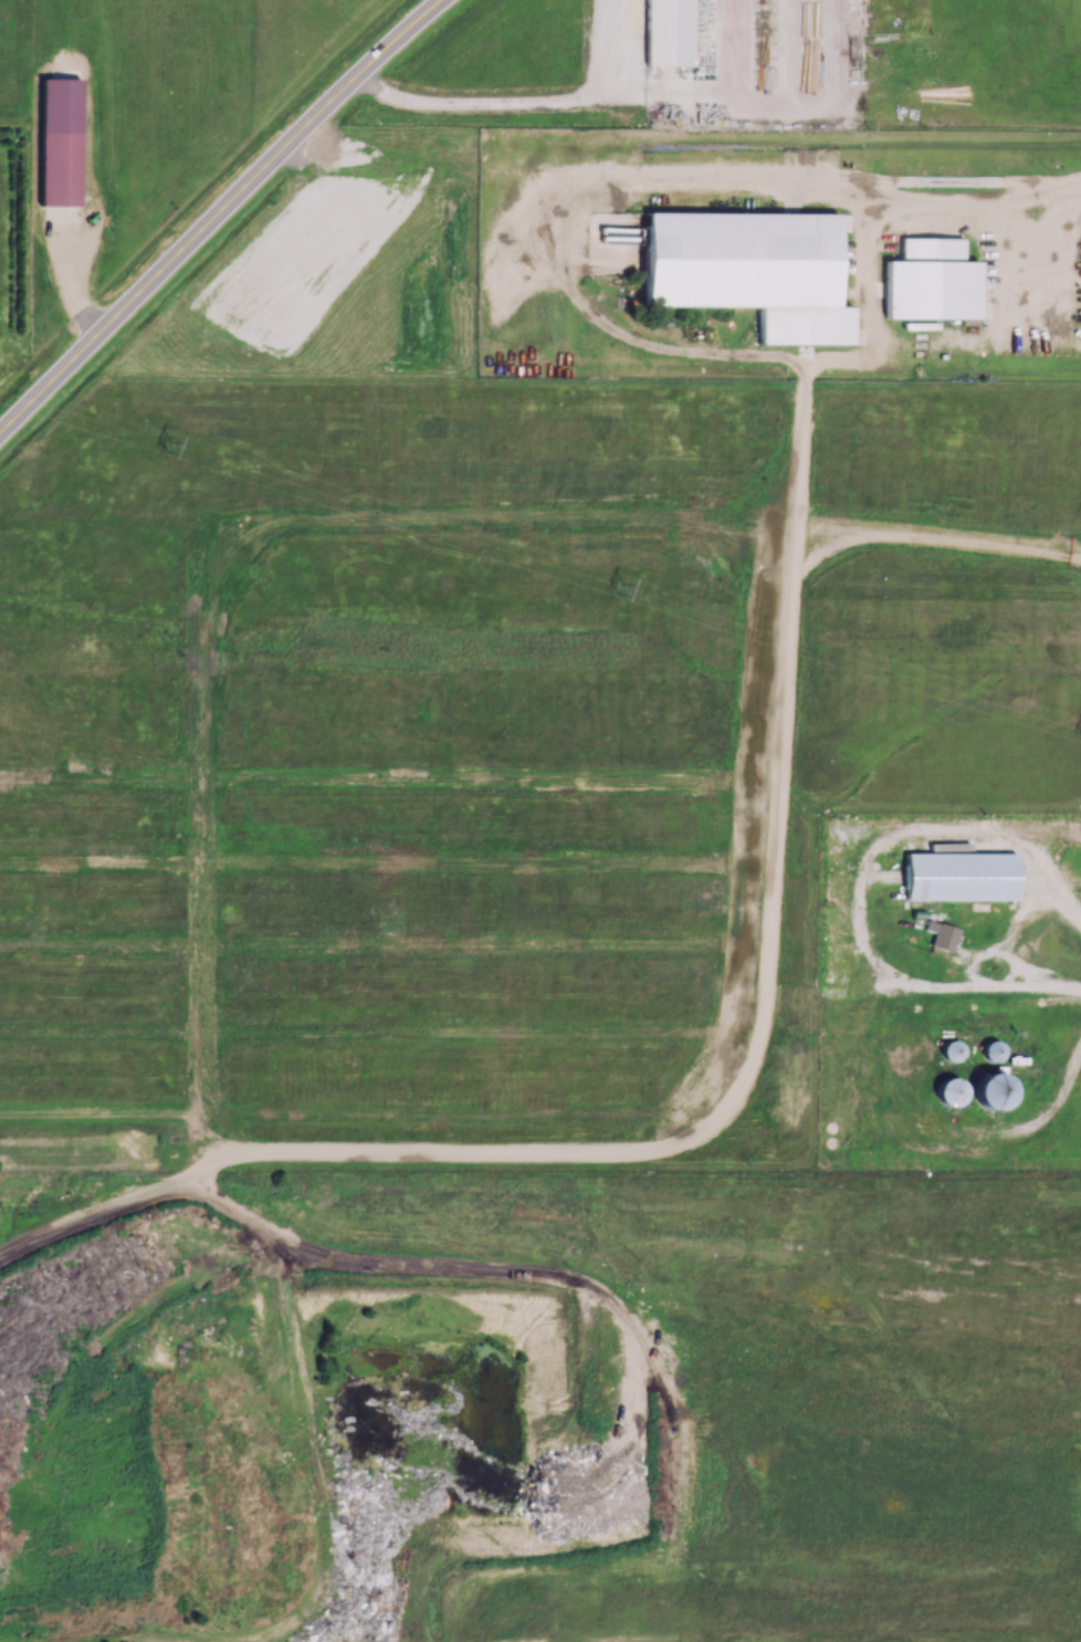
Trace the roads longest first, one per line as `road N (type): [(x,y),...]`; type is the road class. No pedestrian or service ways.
road 1 (tertiary): [(444,0),(357,72),(0,437)]

